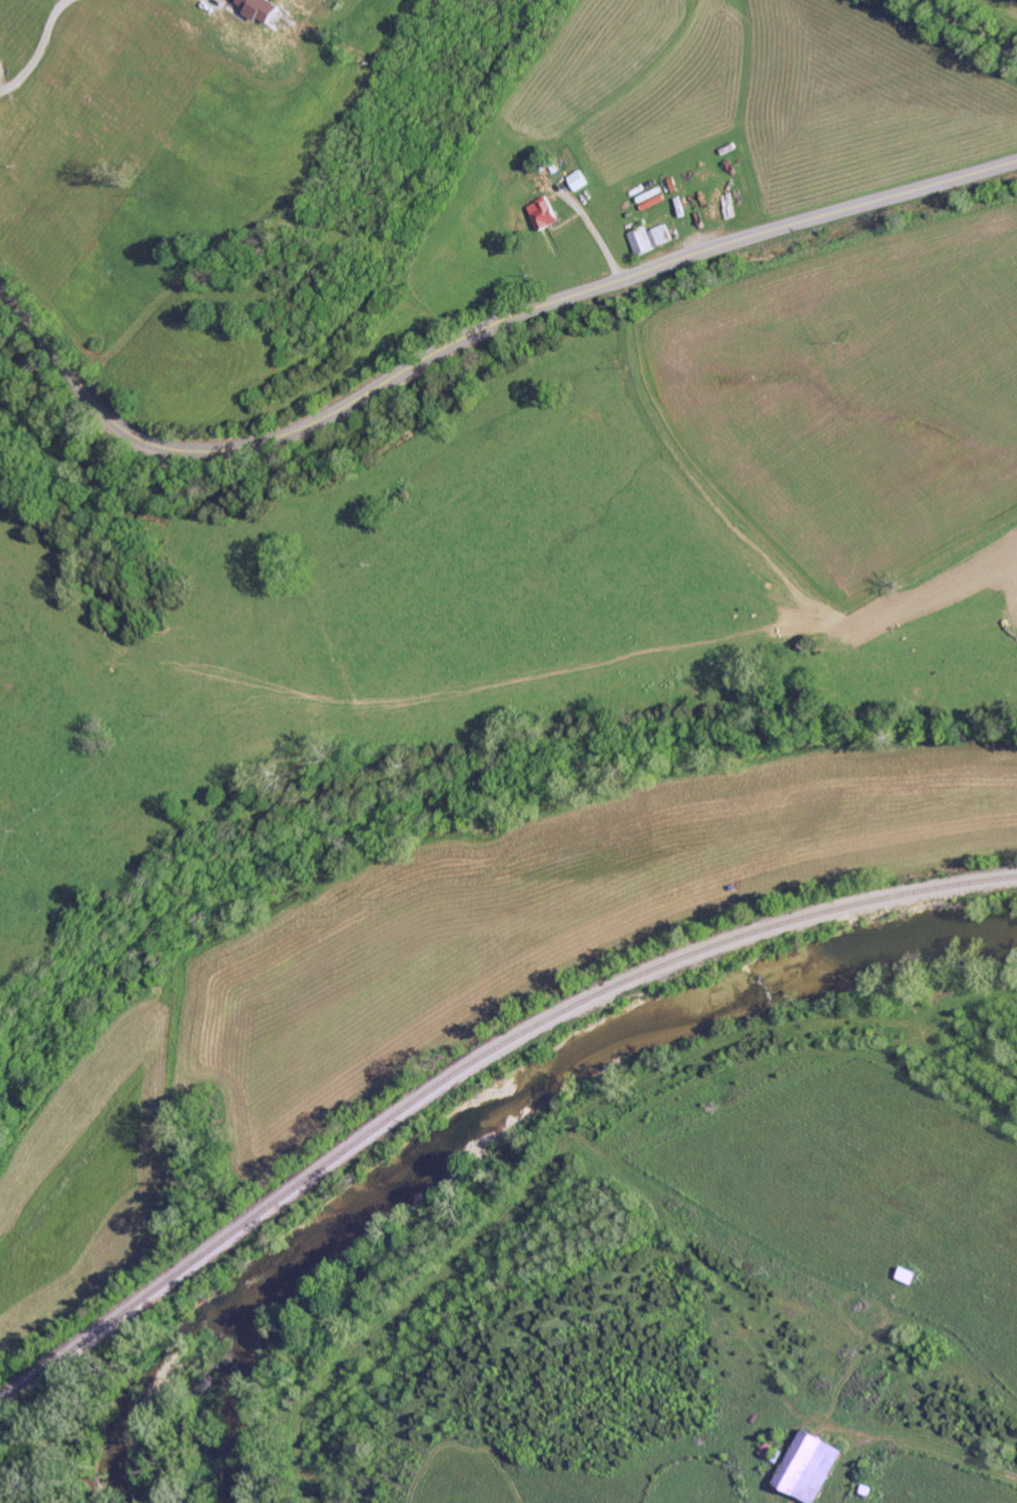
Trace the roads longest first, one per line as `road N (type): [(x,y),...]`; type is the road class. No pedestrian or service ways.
road 1 (secondary): [(0,286),(111,421),(145,442),(183,451),(233,448),(300,429),(494,324),(721,246),(1016,162)]

